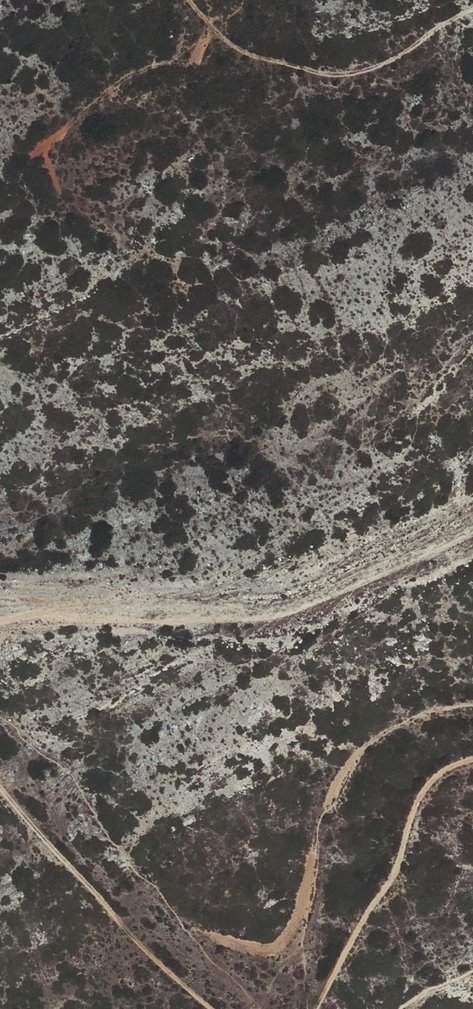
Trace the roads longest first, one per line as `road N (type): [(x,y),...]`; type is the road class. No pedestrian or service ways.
road 1 (track): [(316,1008),(366,909),(402,864),(417,804),(431,782),(472,759)]

